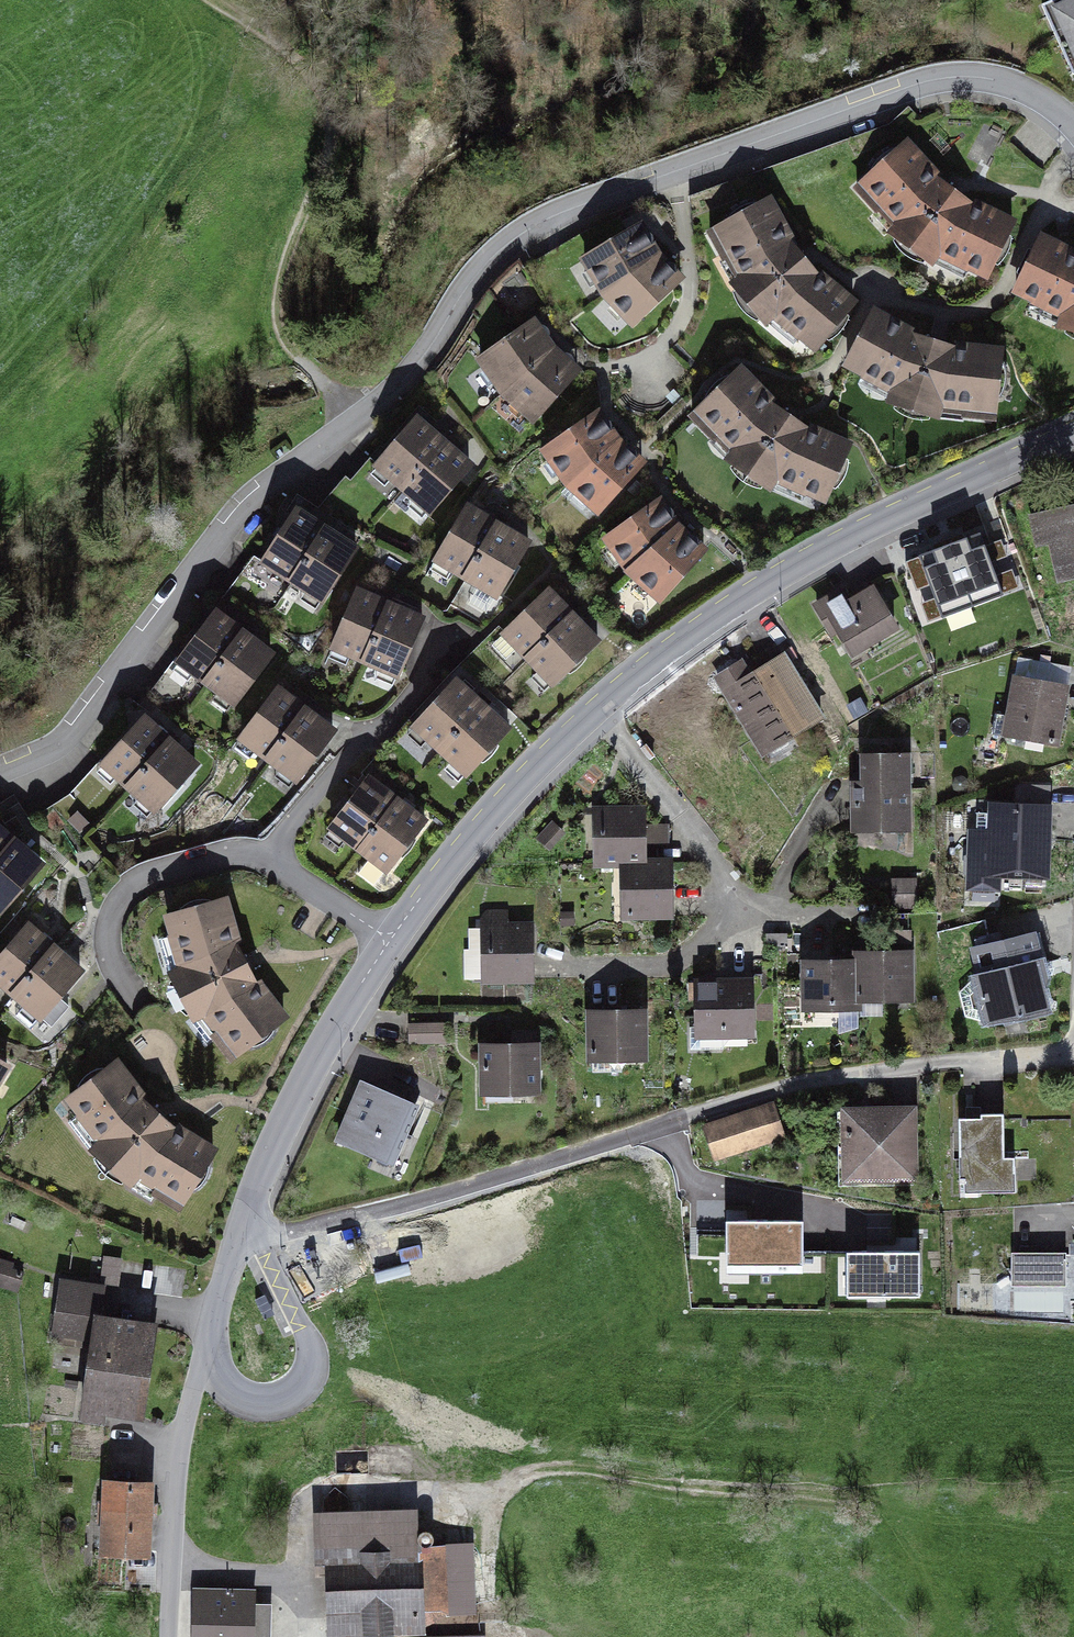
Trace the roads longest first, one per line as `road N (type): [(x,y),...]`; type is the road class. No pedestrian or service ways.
road 1 (residential): [(1073,123),(1006,82),(968,75),(667,173),(526,230),(487,264),(422,363),(253,504),(70,744),(0,774)]
road 2 (residential): [(391,940),(281,1130),(223,1285),(182,1440),(169,1636)]
road 3 (residential): [(1073,432),(789,568),(695,627),(596,709)]
road 4 (track): [(215,0),(331,97),(338,121),(280,293),(277,329),(360,416)]
road 5 (residential): [(596,709),(476,826),(391,940)]
road 6 (residential): [(269,861),(351,750),(411,700),(441,653),(460,641)]
road 7 (residential): [(269,861),(232,854),(146,878),(121,898),(111,955),(144,1008)]
road 8 (residential): [(751,913),(596,709)]
road 9 (residential): [(573,968),(652,968),(698,955),(751,913)]
road 10 (residential): [(1073,1053),(894,1071)]
road 11 (residential): [(848,771),(751,913)]
road 12 (residential): [(391,940),(269,861)]

